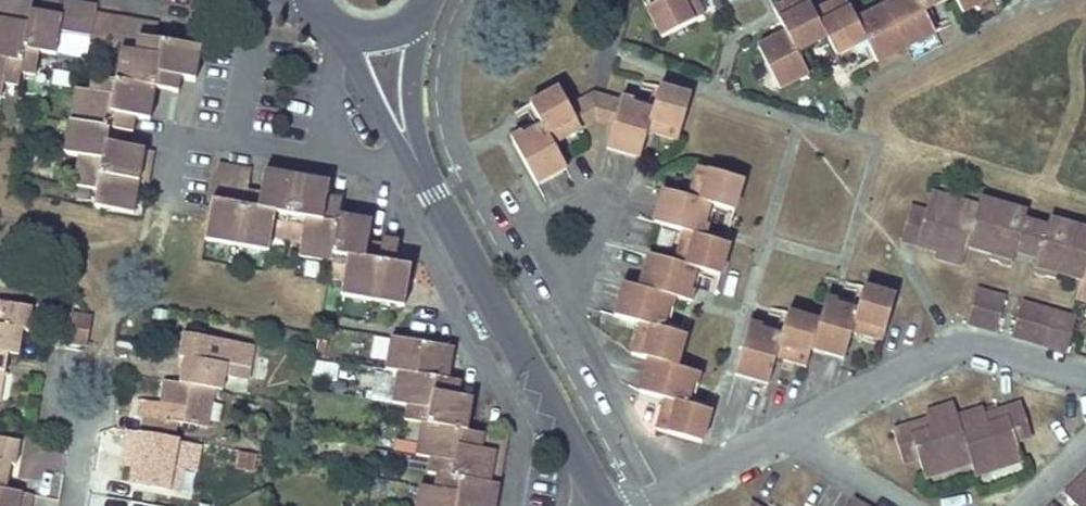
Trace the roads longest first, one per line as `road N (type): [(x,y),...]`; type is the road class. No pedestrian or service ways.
road 1 (tertiary): [(411,153),(606,505)]
road 2 (residential): [(1085,376),(961,347),(794,428)]
road 3 (residential): [(794,428),(641,505)]
road 4 (residential): [(79,419),(97,396),(96,375),(68,362),(51,390),(66,416)]
road 5 (residential): [(794,428),(809,450),(904,505)]
road 6 (tertiary): [(348,36),(411,153)]
road 7 (tertiary): [(411,153),(408,27)]

